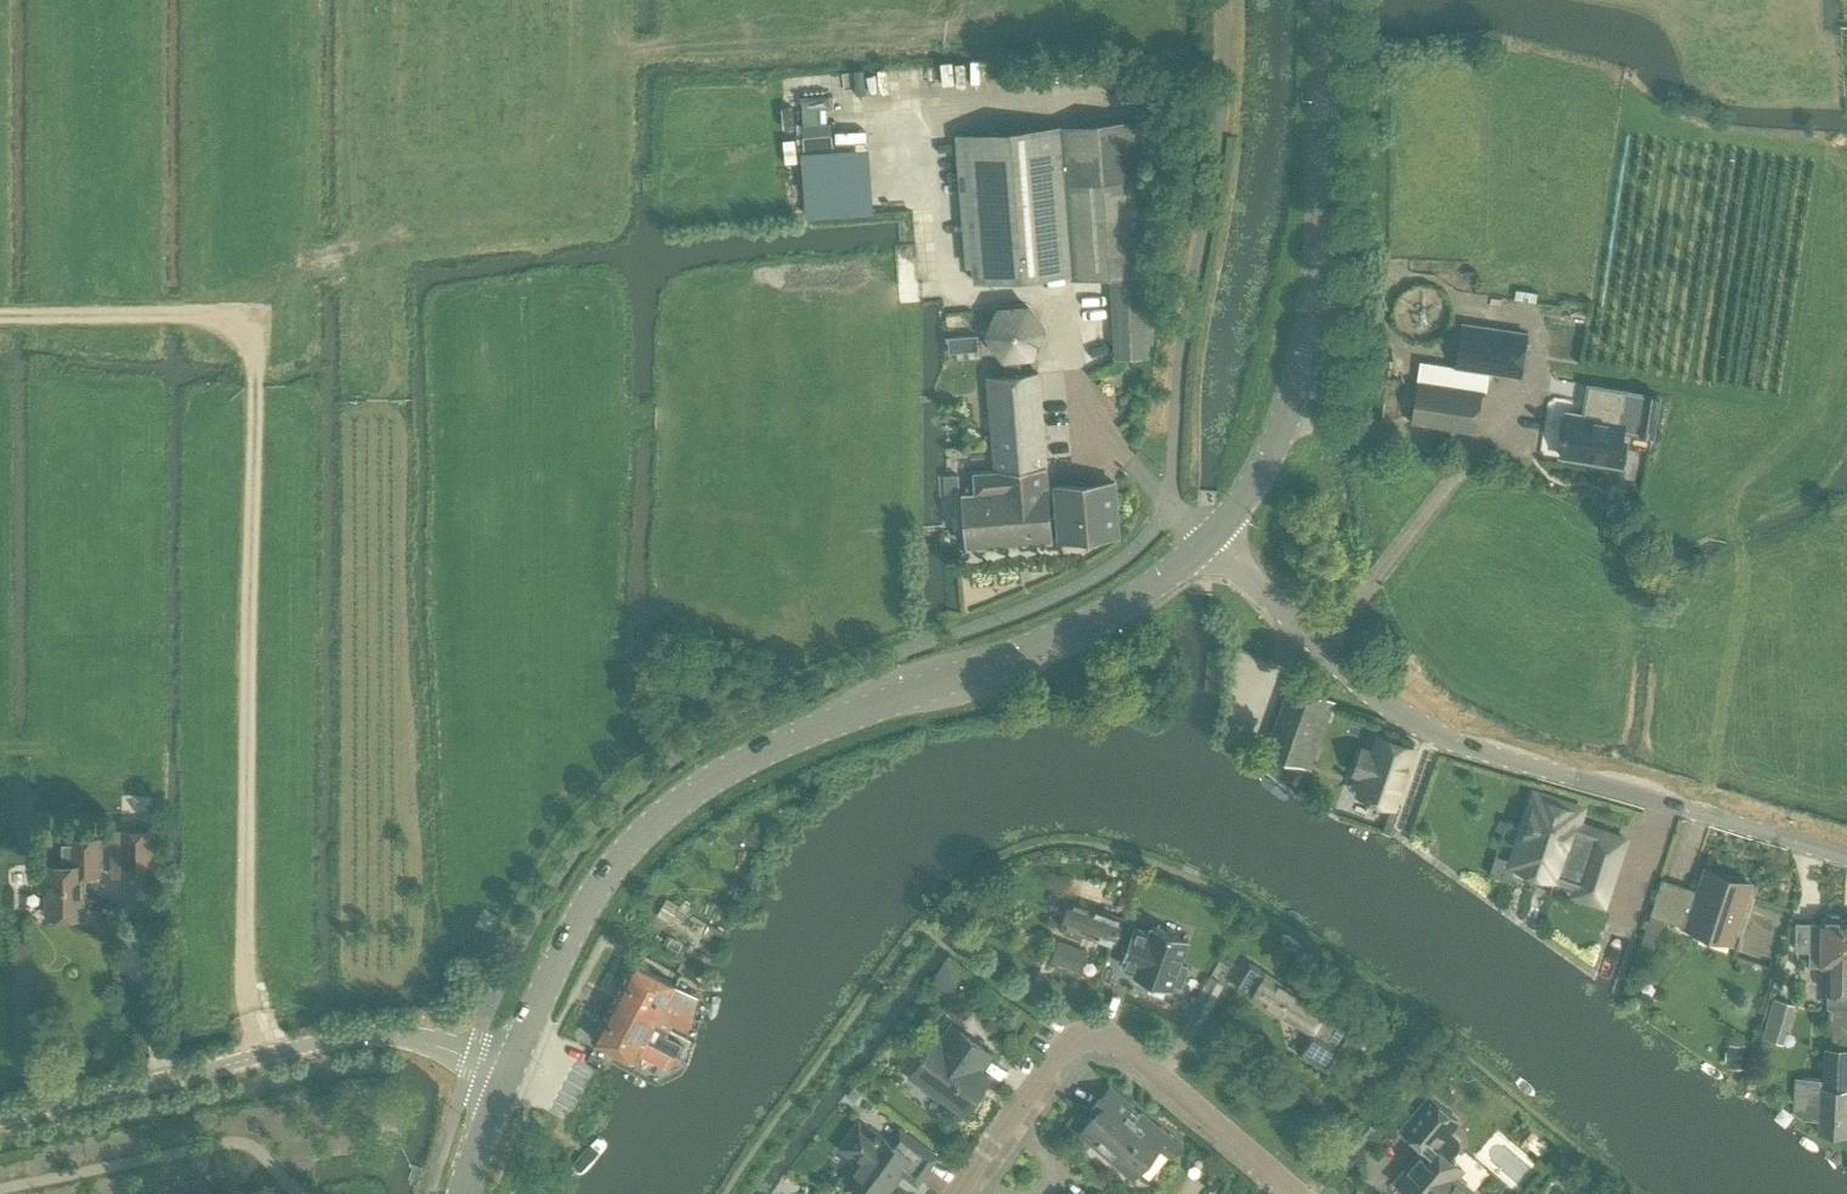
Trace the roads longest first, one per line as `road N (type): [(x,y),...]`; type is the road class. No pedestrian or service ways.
road 1 (secondary): [(508,1066),(601,879),(697,787),(1082,623),(1211,542)]
road 2 (unclassified): [(1846,859),(1451,741),(1387,704),(1211,542)]
road 3 (secondary): [(1211,542),(1264,475),(1292,414),(1320,303),(1323,0)]
road 4 (unclassified): [(0,1118),(356,1036),(410,1040),(508,1066)]
road 5 (residential): [(1291,1193),(1110,1047),(1067,1041),(962,1193)]
road 6 (track): [(253,328),(0,317)]
road 7 (secondary): [(462,1193),(508,1066)]

